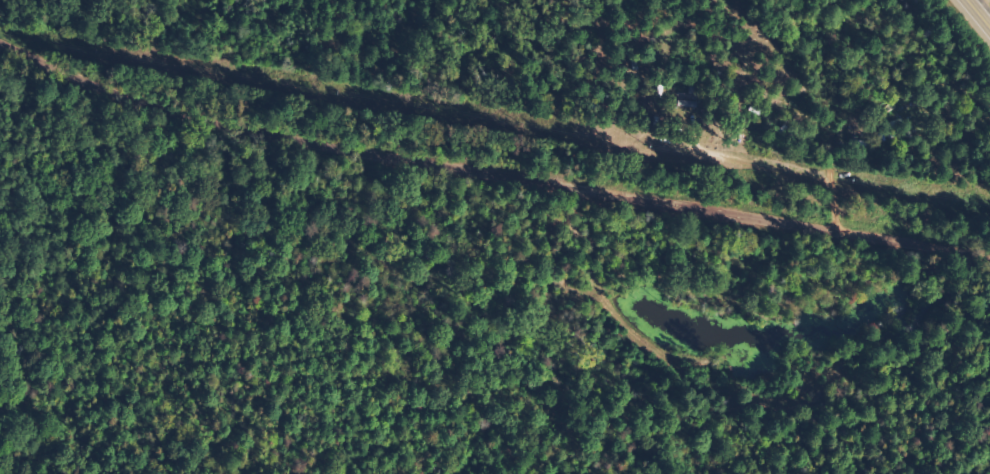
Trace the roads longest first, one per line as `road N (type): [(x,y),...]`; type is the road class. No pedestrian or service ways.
road 1 (residential): [(989,258),(237,129),(118,93),(0,41)]

